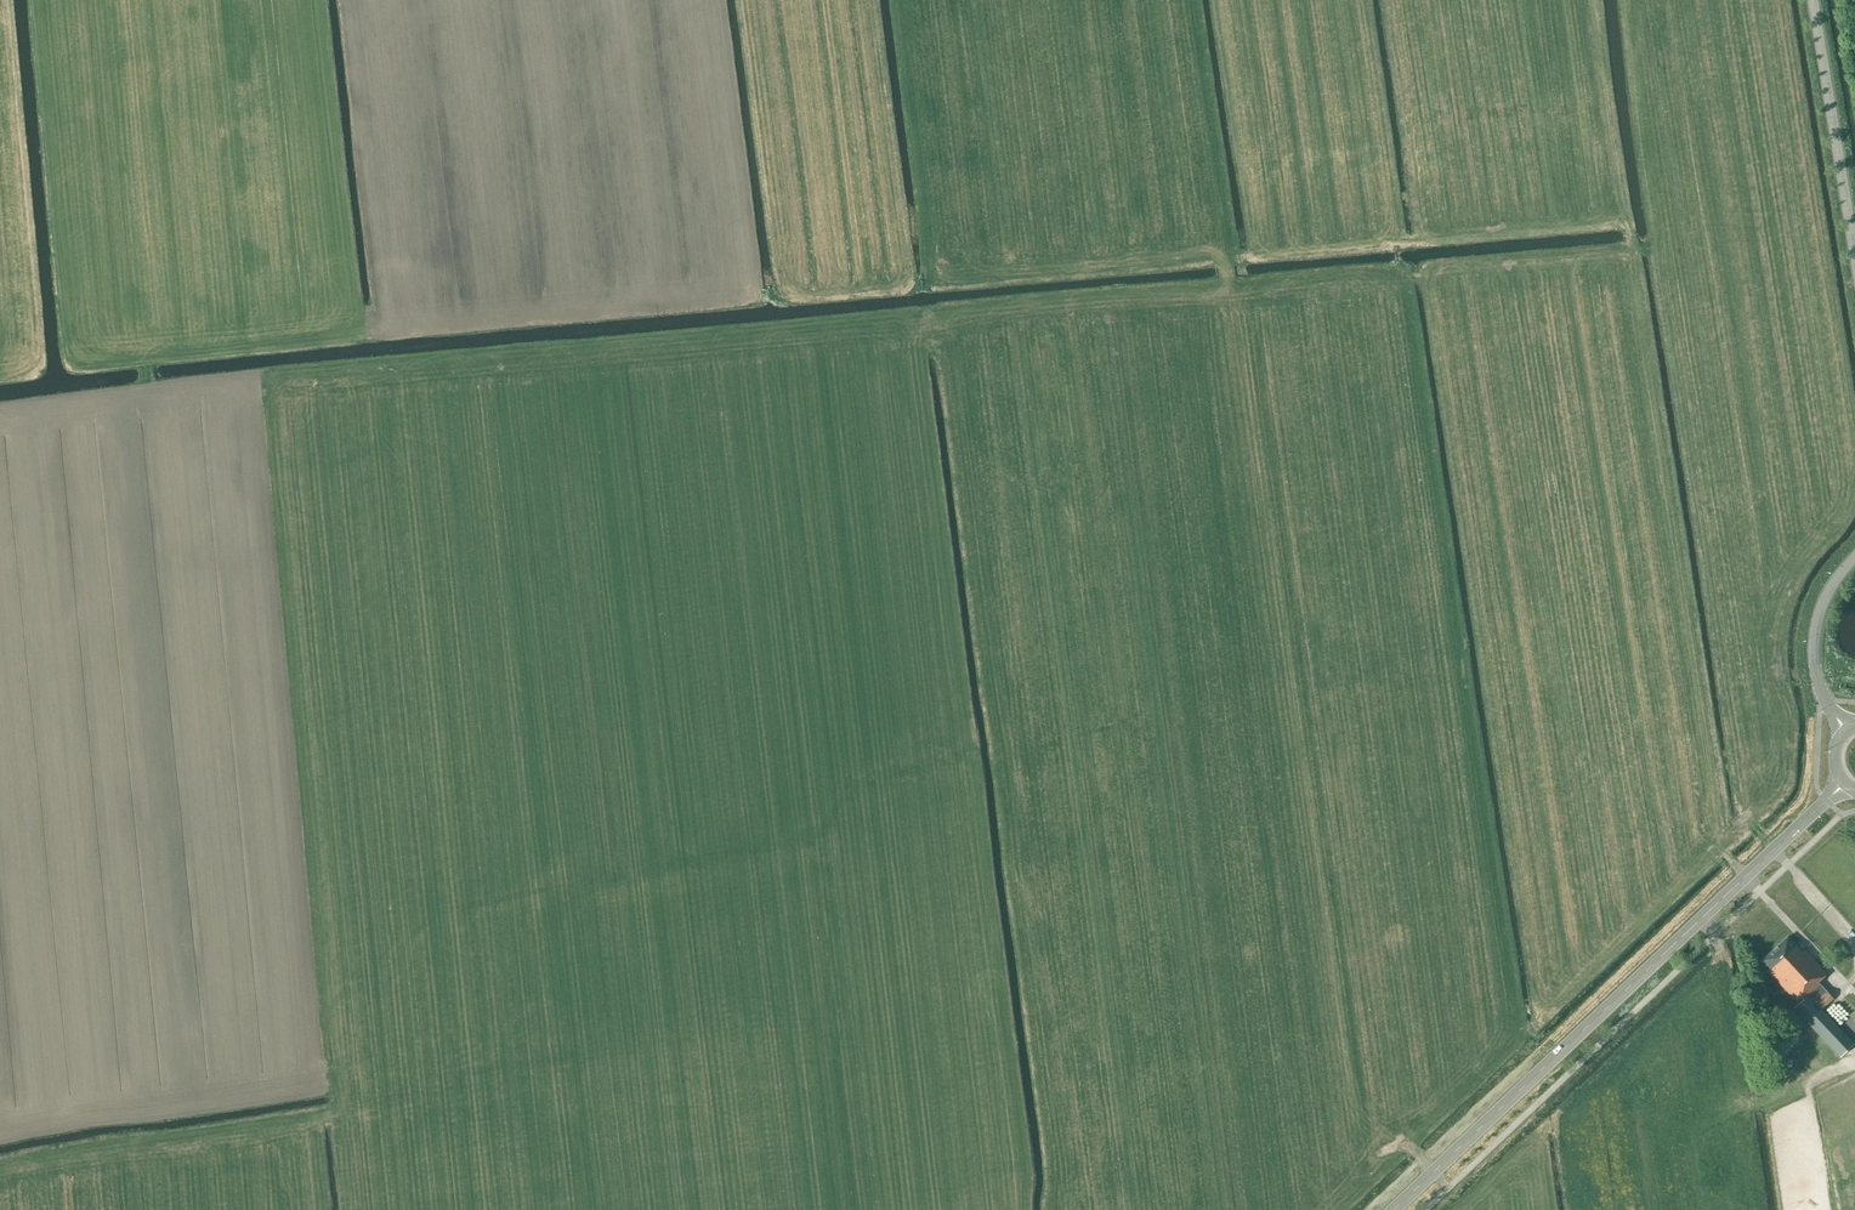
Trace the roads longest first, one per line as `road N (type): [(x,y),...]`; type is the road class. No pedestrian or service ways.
road 1 (tertiary): [(1393,1209),(1844,782)]
road 2 (unclassified): [(1854,264),(1812,0)]
road 3 (unclassified): [(1845,732),(1823,699),(1815,633),(1830,587),(1854,557)]

